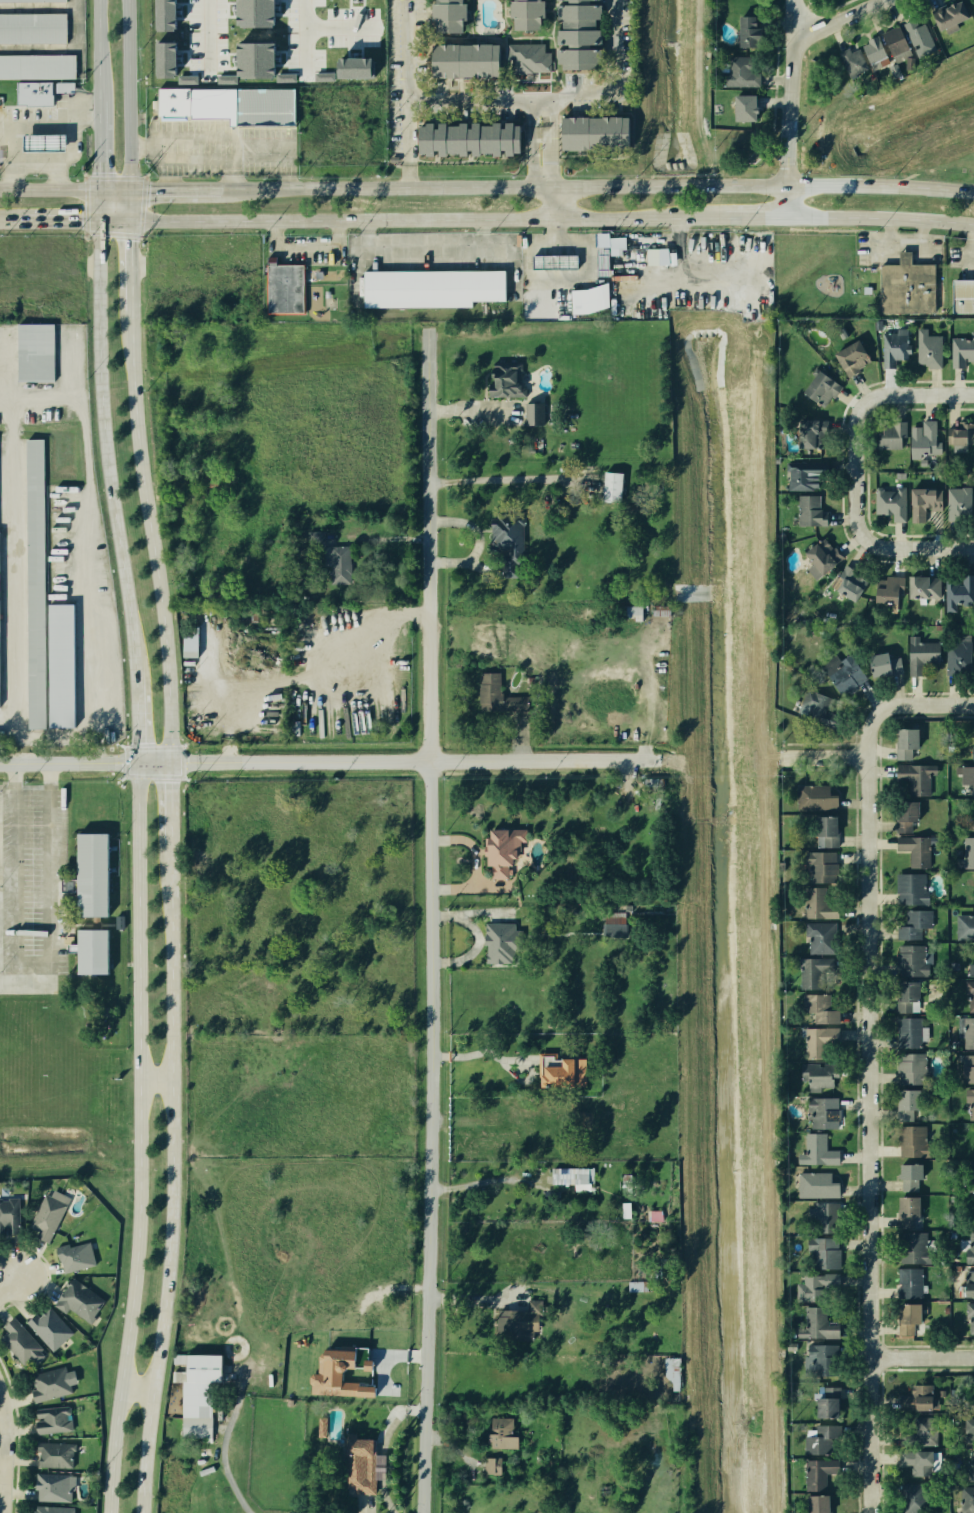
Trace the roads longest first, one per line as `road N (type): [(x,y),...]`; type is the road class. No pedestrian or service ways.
road 1 (residential): [(427,1512),(435,372),(450,339)]
road 2 (residential): [(879,1512),(874,755)]
road 3 (secondary): [(137,763),(138,1175),(108,1512)]
road 4 (secondary): [(141,1512),(168,1254),(169,853)]
road 5 (secondary): [(98,222),(721,220)]
road 6 (residential): [(663,759),(168,763)]
road 7 (secondary): [(97,191),(101,423),(133,676)]
road 8 (secondary): [(168,763),(161,607),(130,327)]
road 9 (secondary): [(973,192),(873,185),(550,191)]
road 10 (secondary): [(550,191),(218,191)]
road 11 (secondary): [(129,191),(128,0)]
road 12 (secondary): [(787,218),(973,225)]
road 13 (residential): [(788,185),(792,0)]
road 14 (residential): [(861,468),(862,514),(875,538),(893,546),(973,546)]
road 15 (residential): [(973,392),(873,400),(863,414),(861,468)]
road 16 (tertiary): [(168,763),(0,764)]
road 17 (residential): [(874,755),(874,731),(889,709),(973,704)]
road 18 (secondary): [(129,191),(0,192)]

